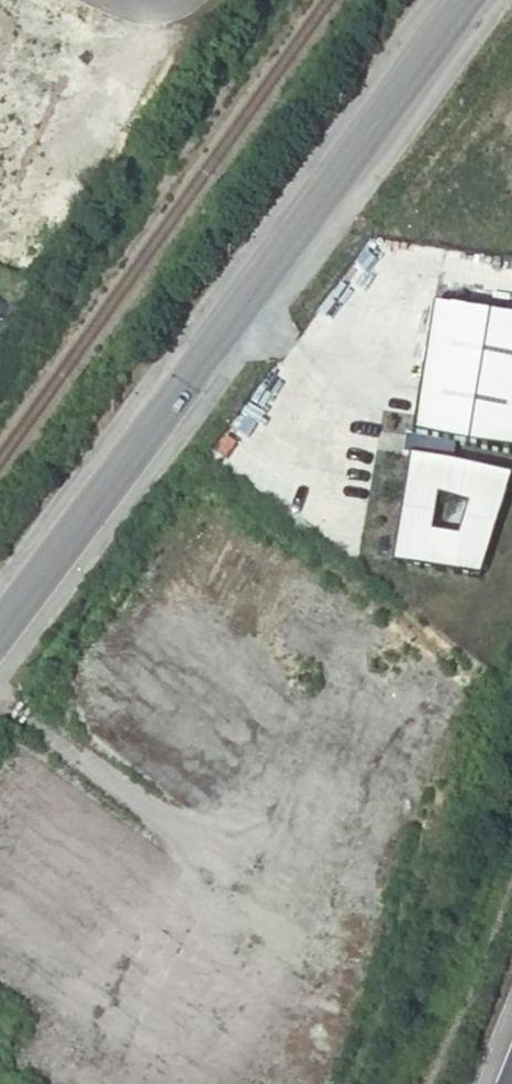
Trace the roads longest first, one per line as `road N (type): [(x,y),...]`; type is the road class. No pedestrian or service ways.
road 1 (tertiary): [(0,624),(463,0)]

